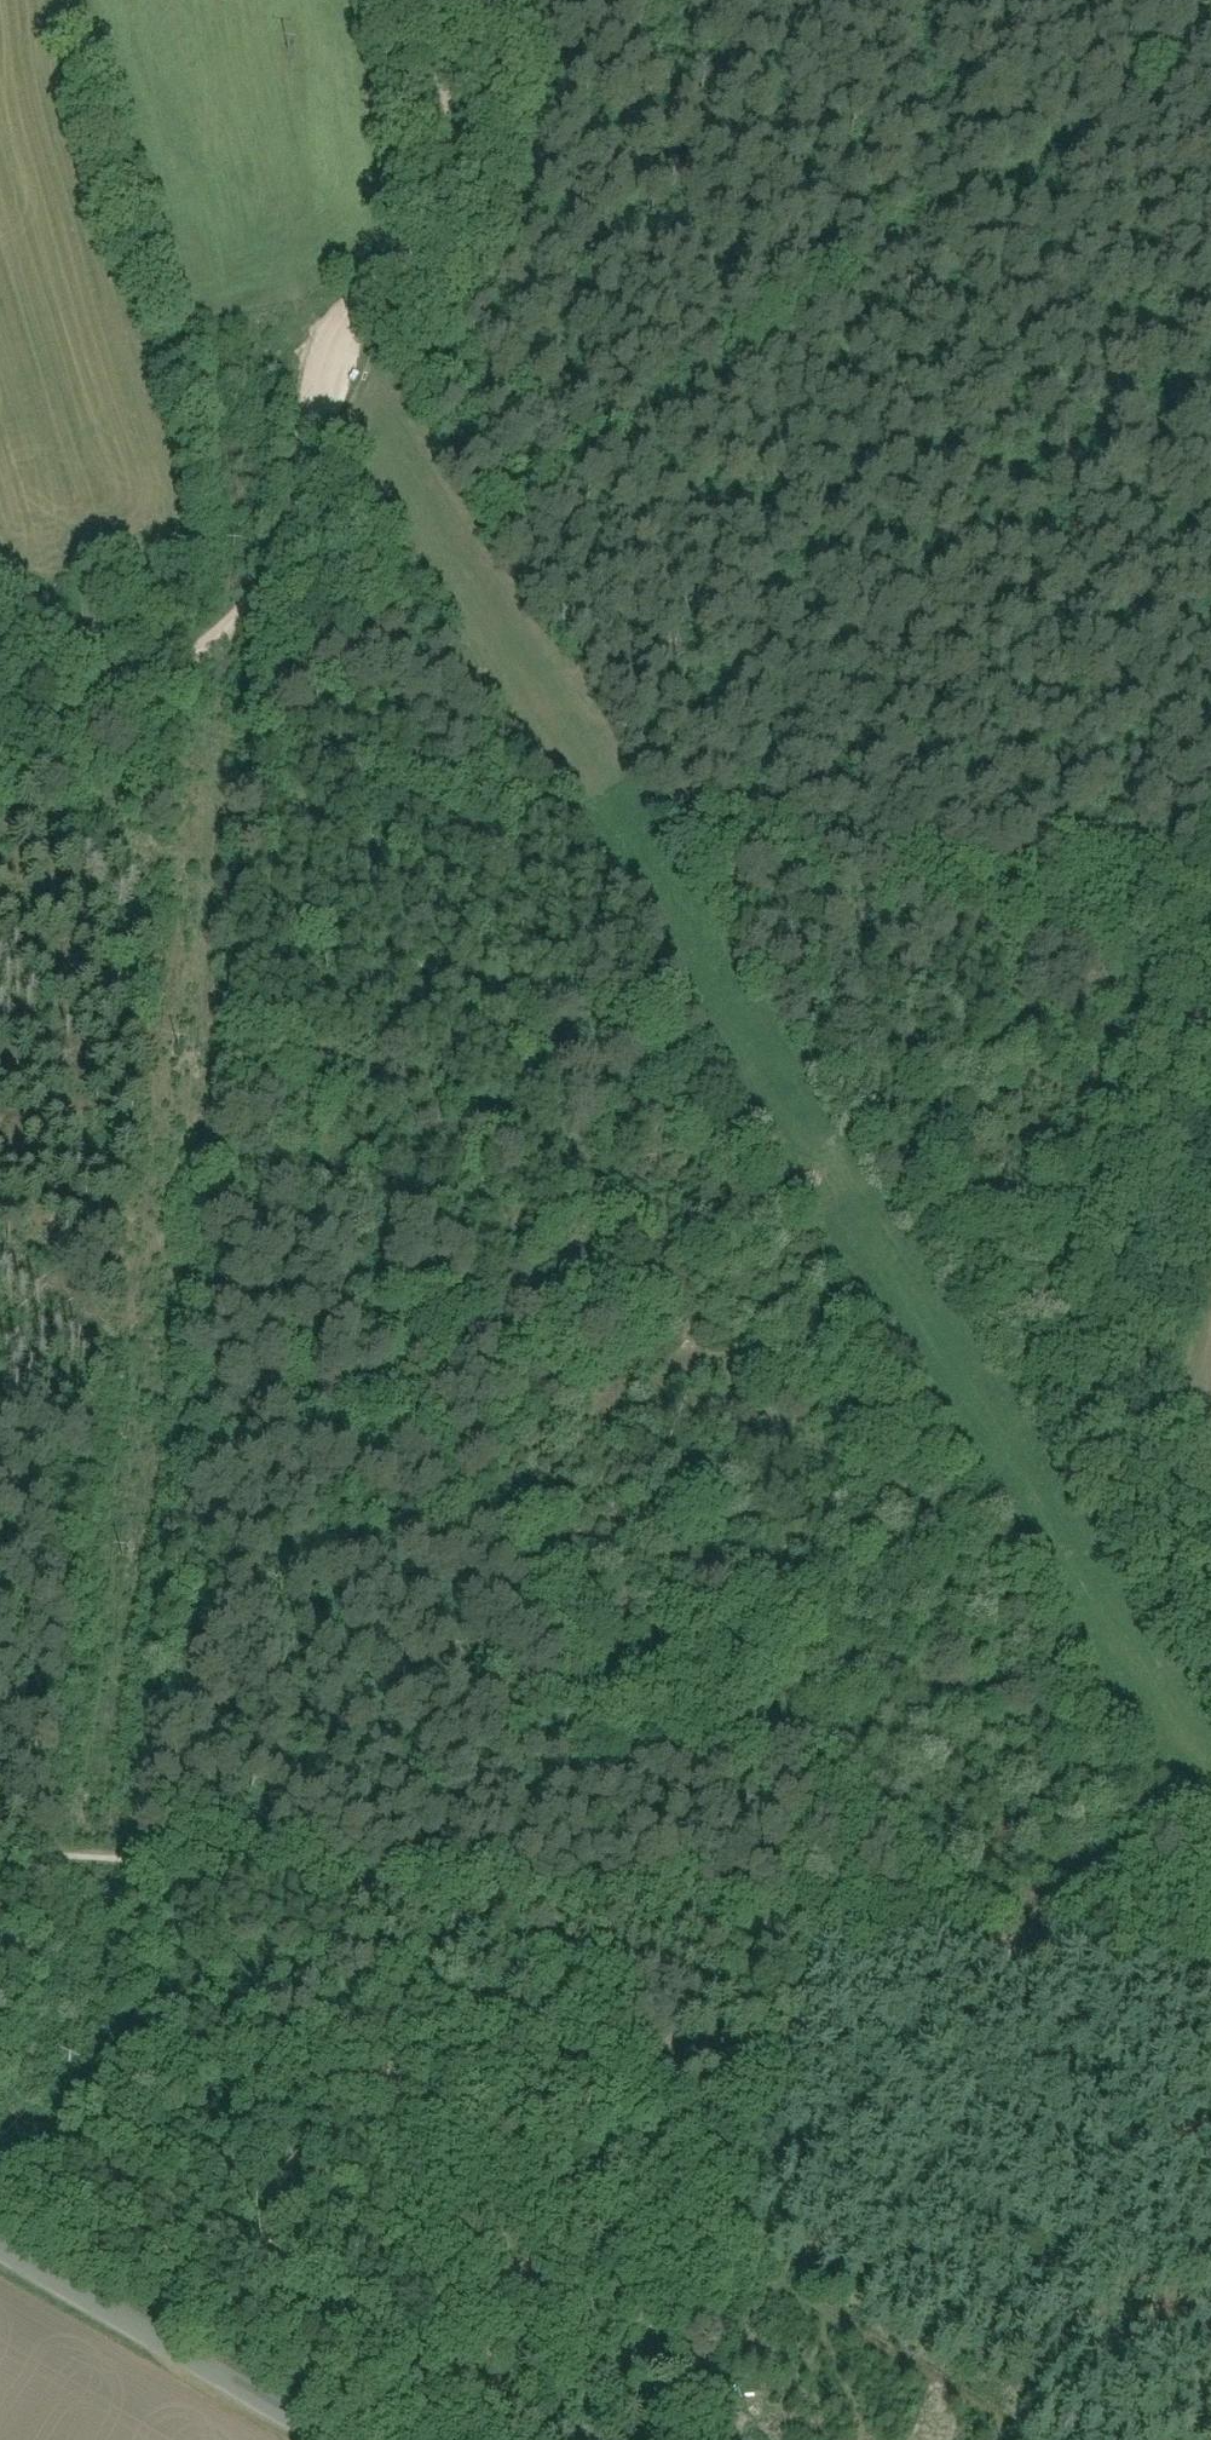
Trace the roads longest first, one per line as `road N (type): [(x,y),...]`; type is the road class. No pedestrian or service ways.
road 1 (track): [(0,752),(64,751),(275,604),(296,358),(435,223),(432,0)]
road 2 (unclassified): [(0,2247),(330,2439)]
road 3 (track): [(1210,1446),(1162,1398),(1210,1139)]

